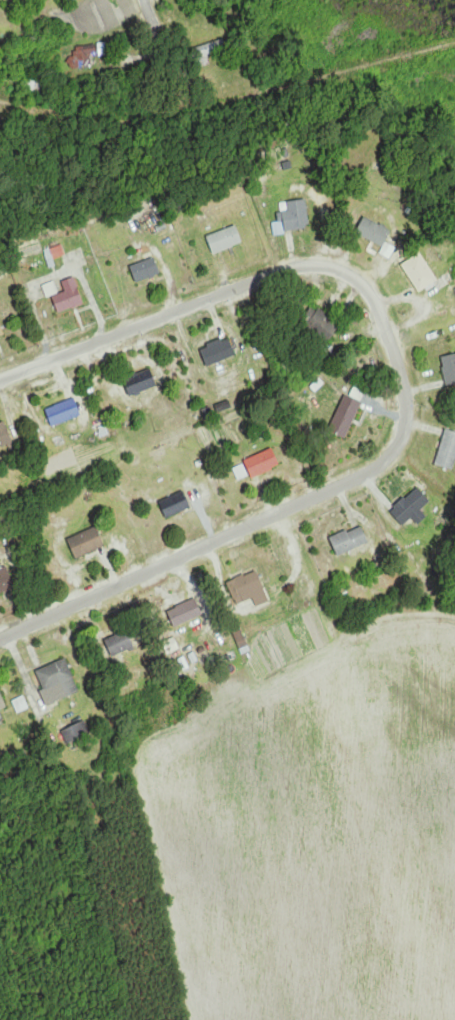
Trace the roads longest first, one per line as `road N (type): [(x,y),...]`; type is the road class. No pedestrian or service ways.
road 1 (residential): [(0,381),(309,264),(348,273),(368,290),(409,404),(399,443),(375,467),(0,640)]

